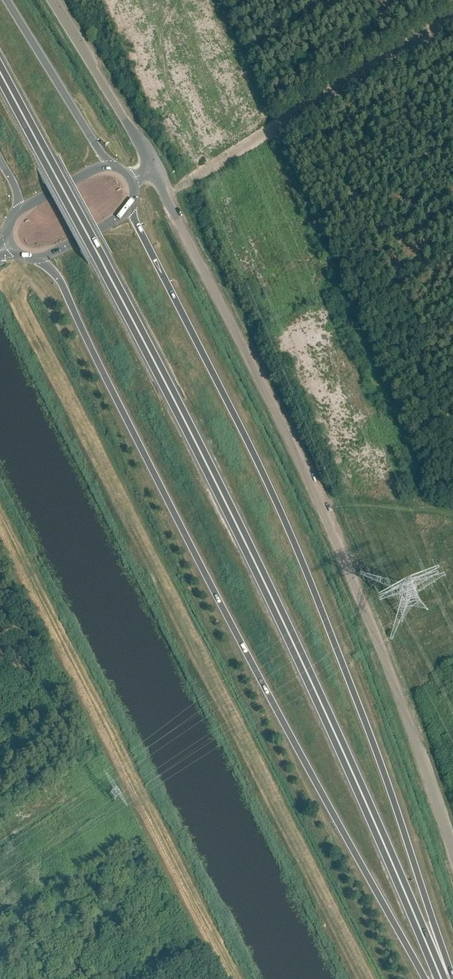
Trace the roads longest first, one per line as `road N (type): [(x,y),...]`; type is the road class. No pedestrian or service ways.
road 1 (trunk): [(441,978),(230,511),(0,72)]
road 2 (trunk): [(450,978),(390,787),(278,506),(129,213)]
road 3 (trunk): [(39,259),(61,282),(138,445),(424,978)]
road 4 (unclassified): [(452,847),(414,728),(285,427),(154,166)]
road 5 (trunk): [(109,166),(4,0)]
road 6 (unclassified): [(154,166),(51,0)]

